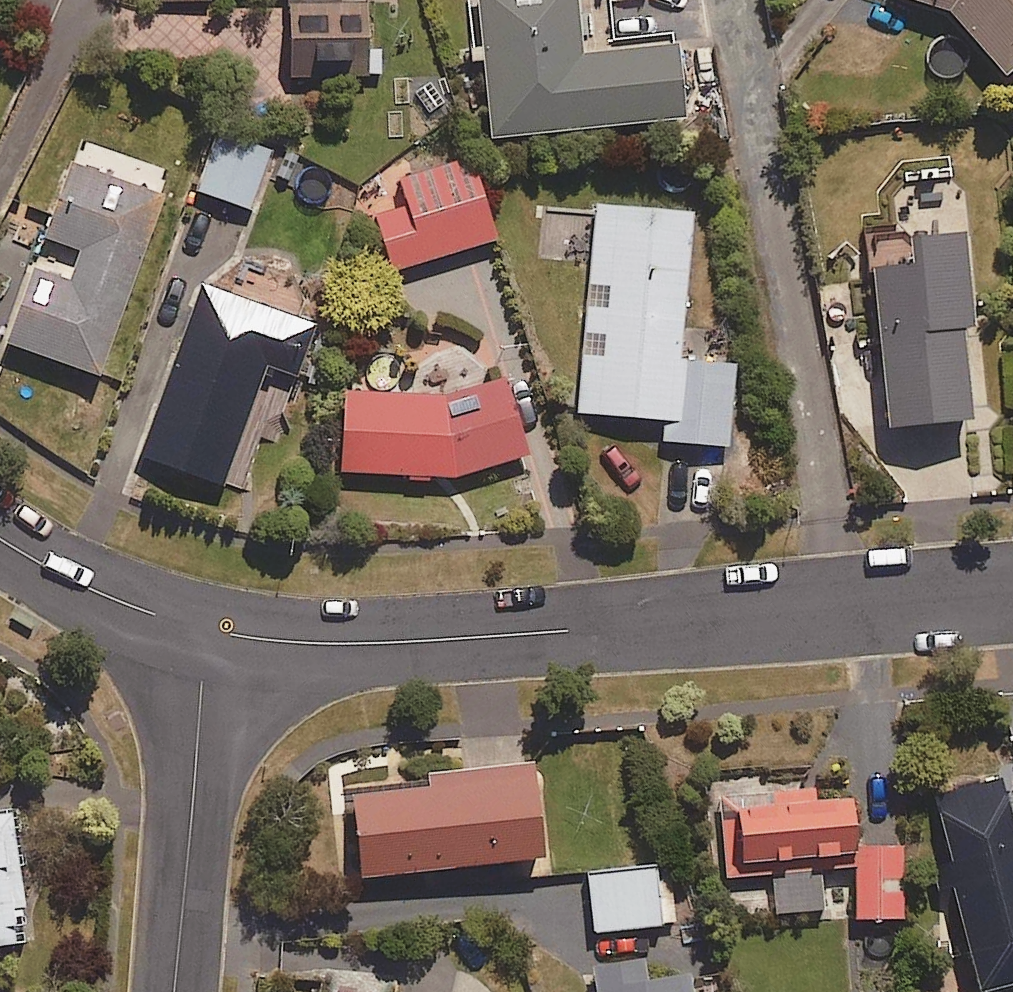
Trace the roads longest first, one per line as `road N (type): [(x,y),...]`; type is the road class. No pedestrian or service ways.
road 1 (residential): [(204,632),(355,643),(1012,592)]
road 2 (residential): [(174,991),(204,632)]
road 3 (residential): [(0,536),(123,603),(204,632)]

